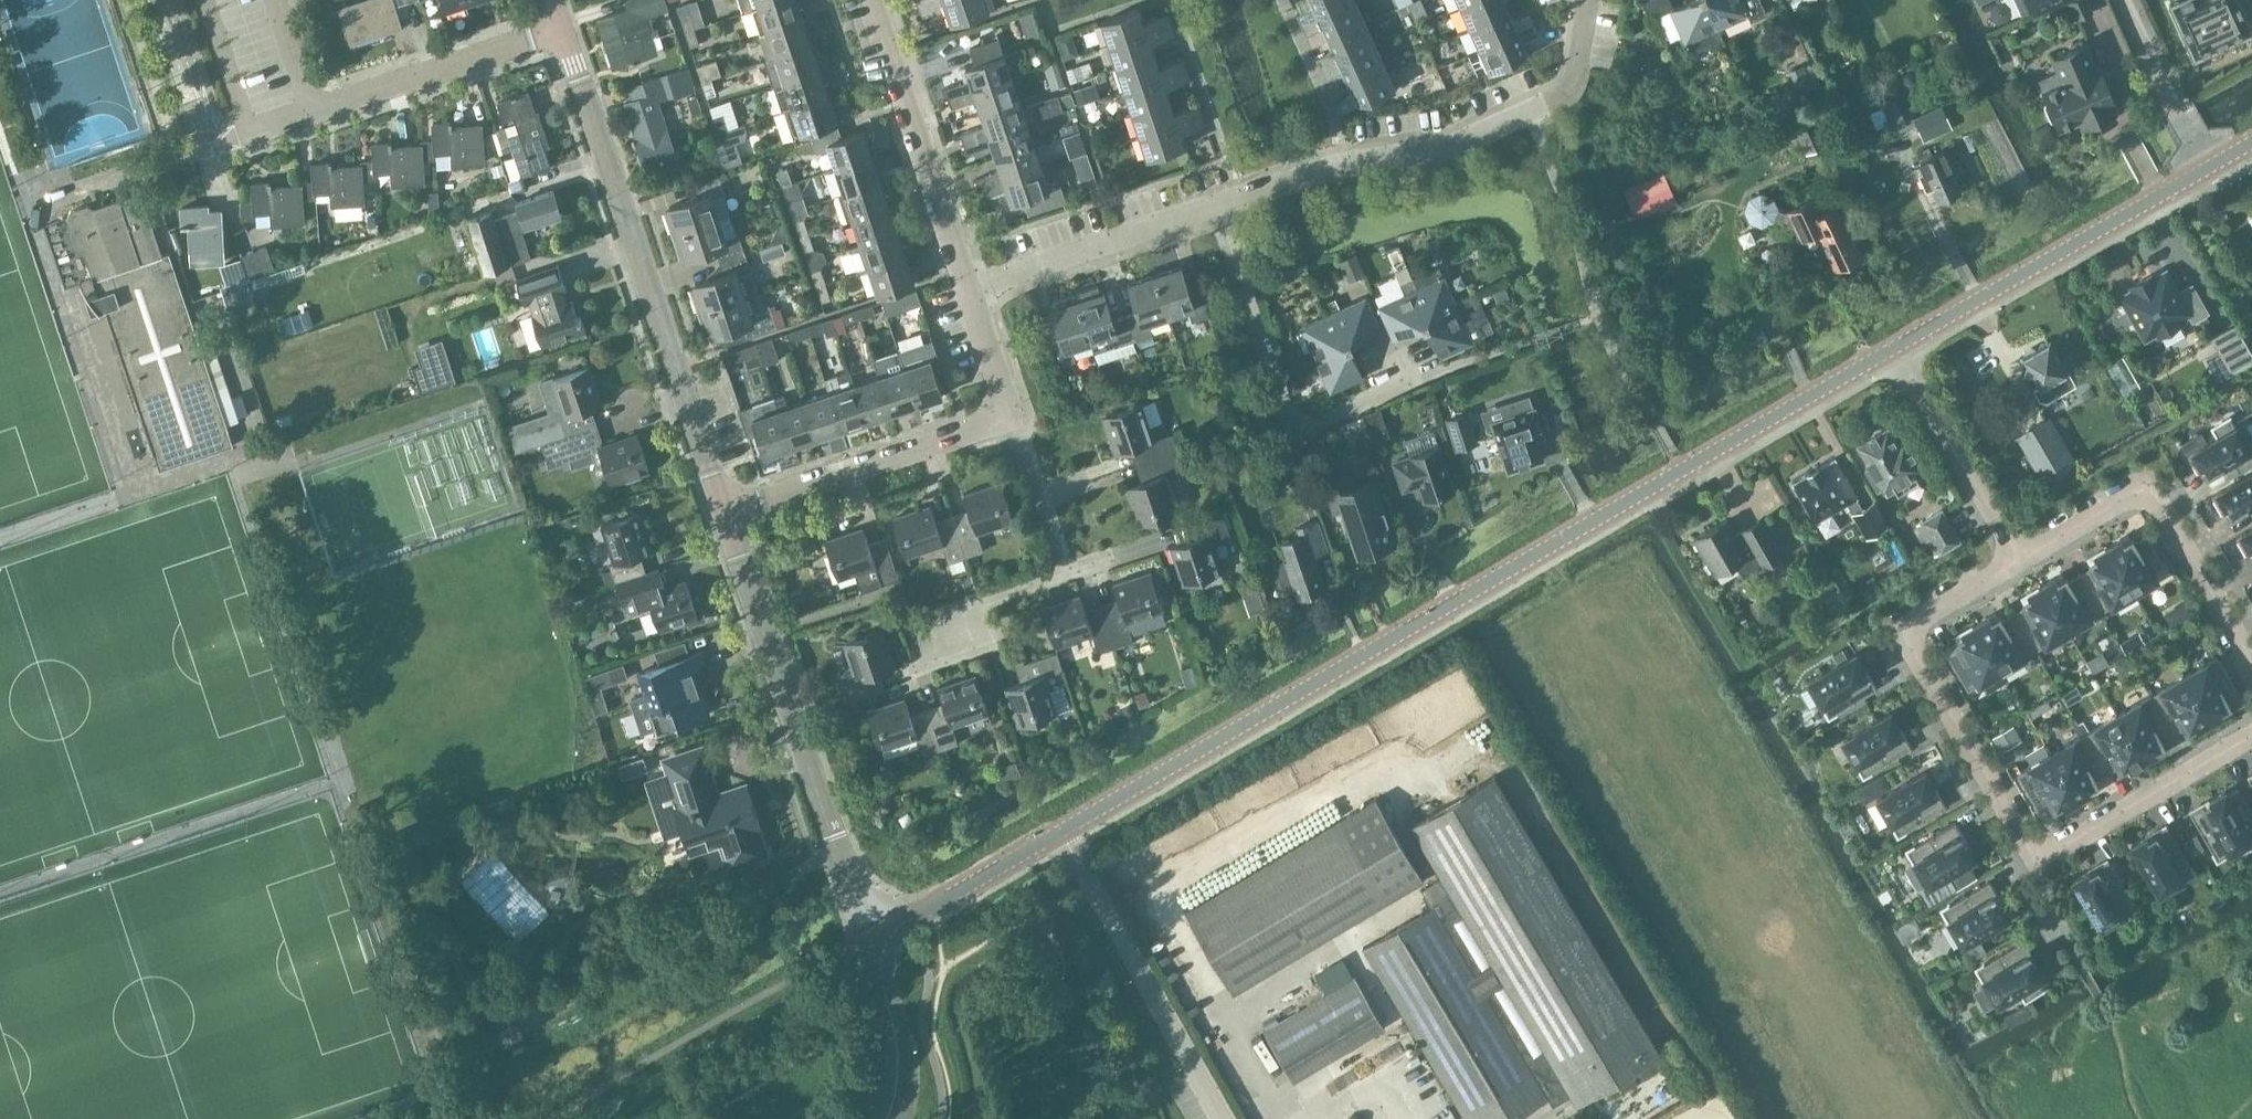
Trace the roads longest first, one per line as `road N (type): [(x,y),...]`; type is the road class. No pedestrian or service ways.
road 1 (unclassified): [(881,951),(912,920),(1898,347)]
road 2 (residential): [(2251,736),(2057,848),(2039,850),(2025,843),(1915,655),(1922,617)]
road 3 (residential): [(727,511),(564,29)]
road 4 (residential): [(881,951),(727,511)]
road 5 (residential): [(1218,206),(1325,169),(1440,152),(1550,103),(1574,79),(1590,0)]
road 6 (residential): [(1413,379),(1313,424),(1288,419),(1218,206)]
road 7 (unclassified): [(1898,347),(2206,170)]
road 8 (residential): [(2020,560),(2130,494),(2146,497),(2160,506),(2251,661)]
road 9 (residential): [(967,290),(873,0)]
road 10 (residential): [(727,511),(987,424),(999,411)]
road 11 (residential): [(313,114),(564,29)]
road 12 (residential): [(967,290),(1218,206)]
road 13 (residential): [(1898,347),(2020,560)]
road 14 (residential): [(1068,573),(973,604),(957,651),(915,668)]
road 15 (residential): [(2206,170),(2122,0)]
road 16 (residential): [(999,411),(1019,429),(1068,573)]
road 17 (unclassified): [(891,1118),(899,1055),(881,951)]
road 18 (residential): [(999,411),(1002,395),(967,290)]
road 19 (residential): [(313,114),(275,0)]

